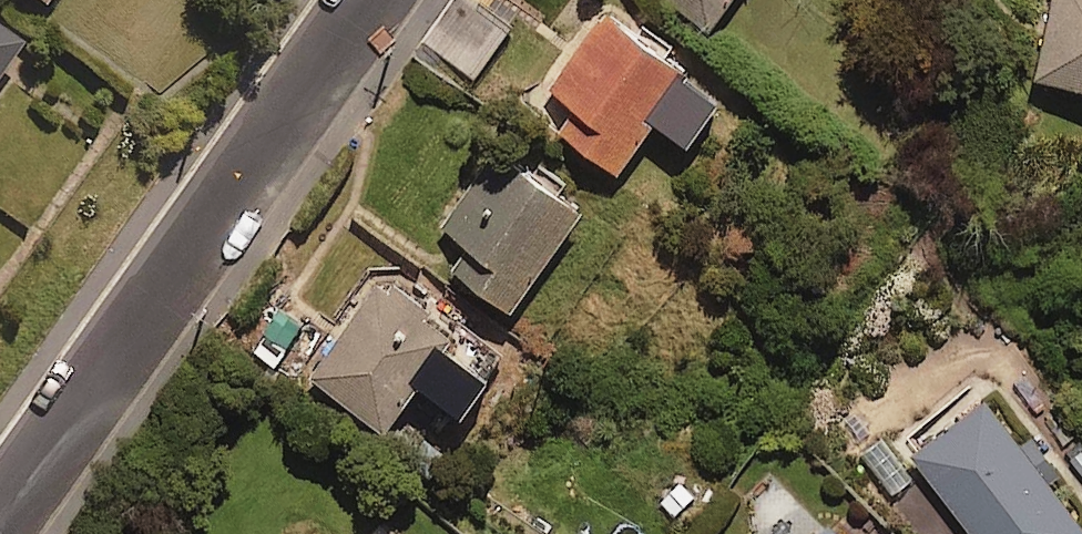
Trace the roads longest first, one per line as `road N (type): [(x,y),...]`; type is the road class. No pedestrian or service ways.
road 1 (residential): [(0,513),(365,0)]

